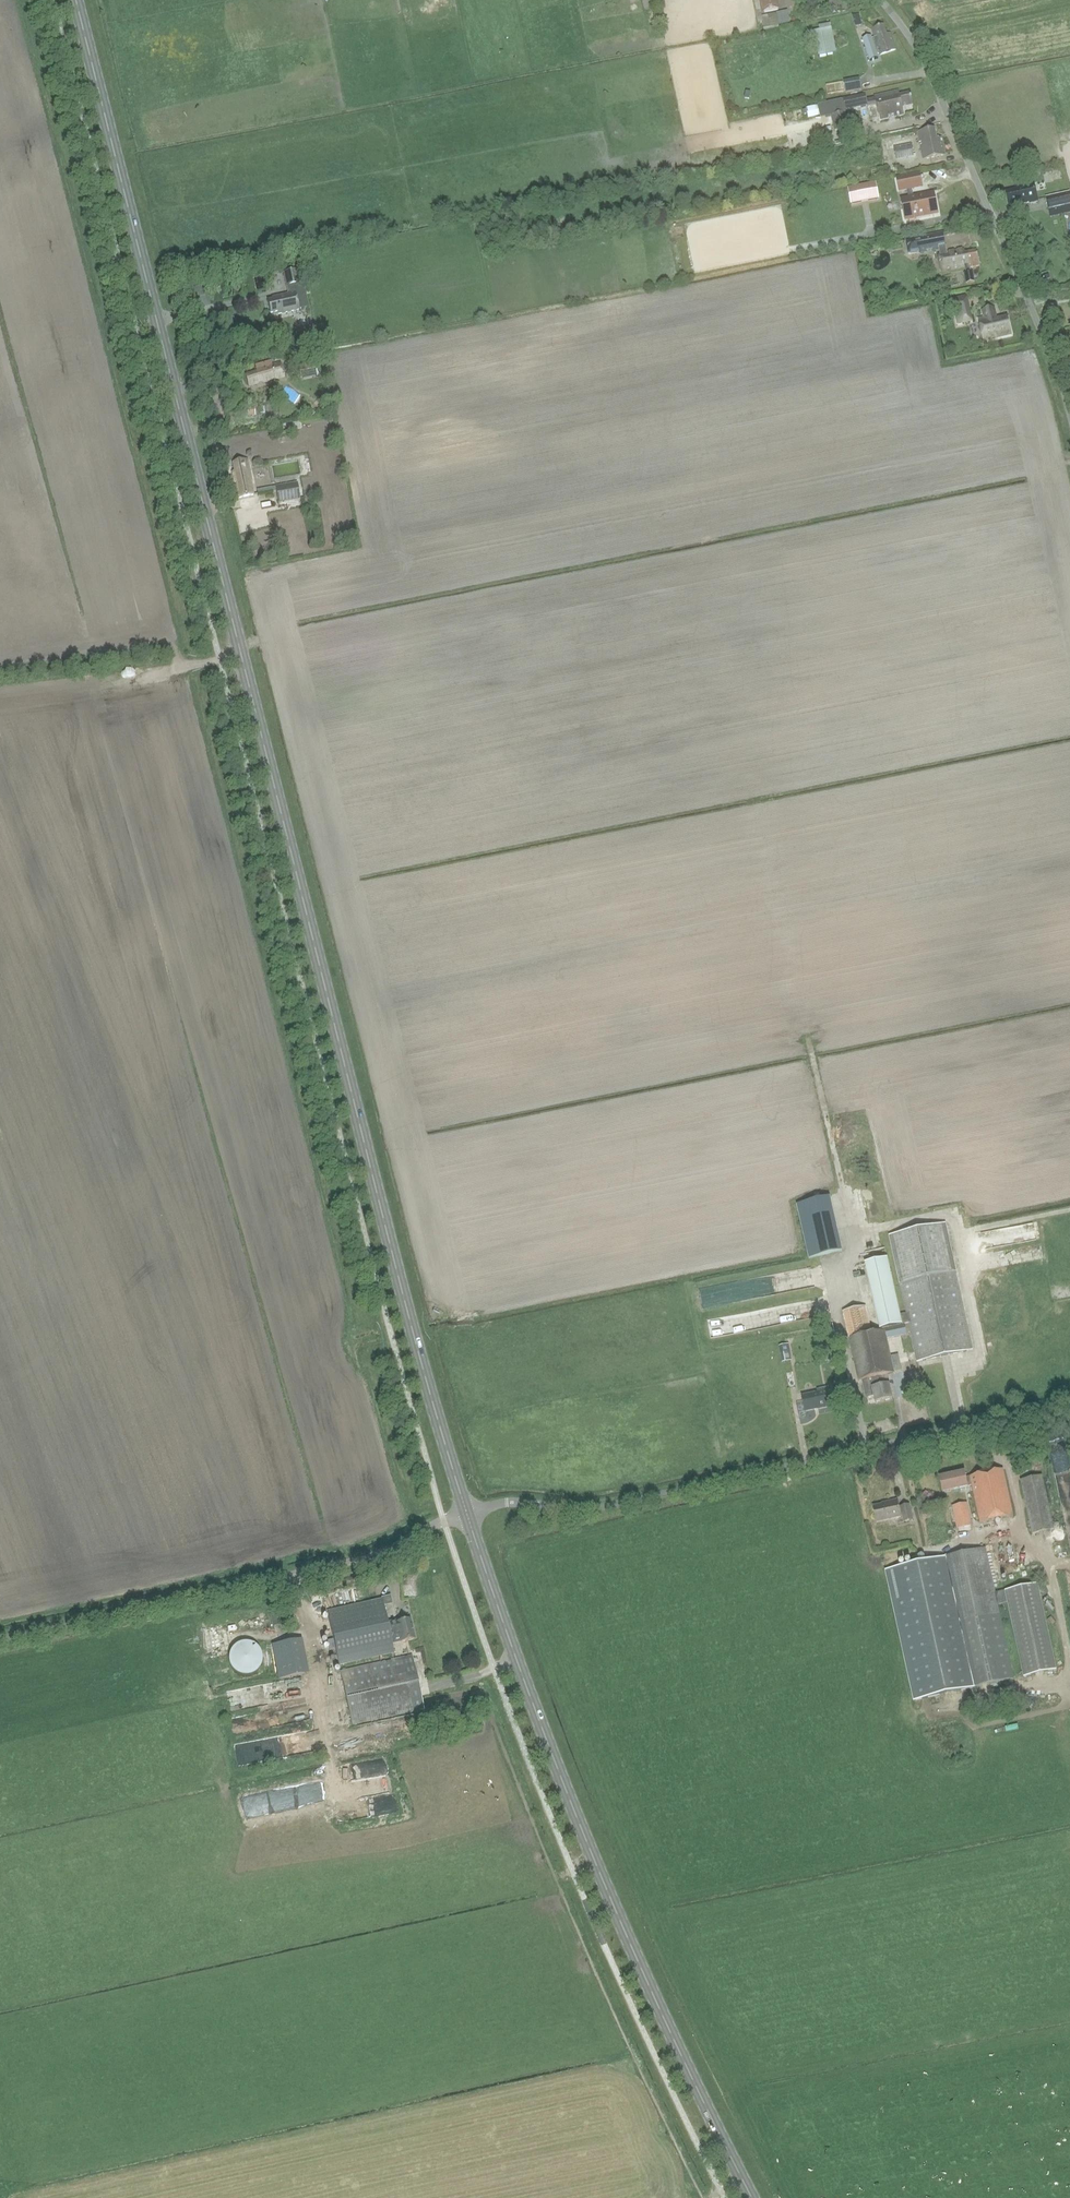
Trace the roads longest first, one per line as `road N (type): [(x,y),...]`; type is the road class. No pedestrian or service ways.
road 1 (primary): [(468,1513),(75,0)]
road 2 (primary): [(753,2197),(625,1932),(468,1513)]
road 3 (unclassified): [(468,1513),(507,1502),(603,1506),(1069,1404)]
road 4 (unclassified): [(0,1638),(373,1557),(468,1513)]
road 5 (unclassified): [(1069,418),(925,62),(881,0)]

